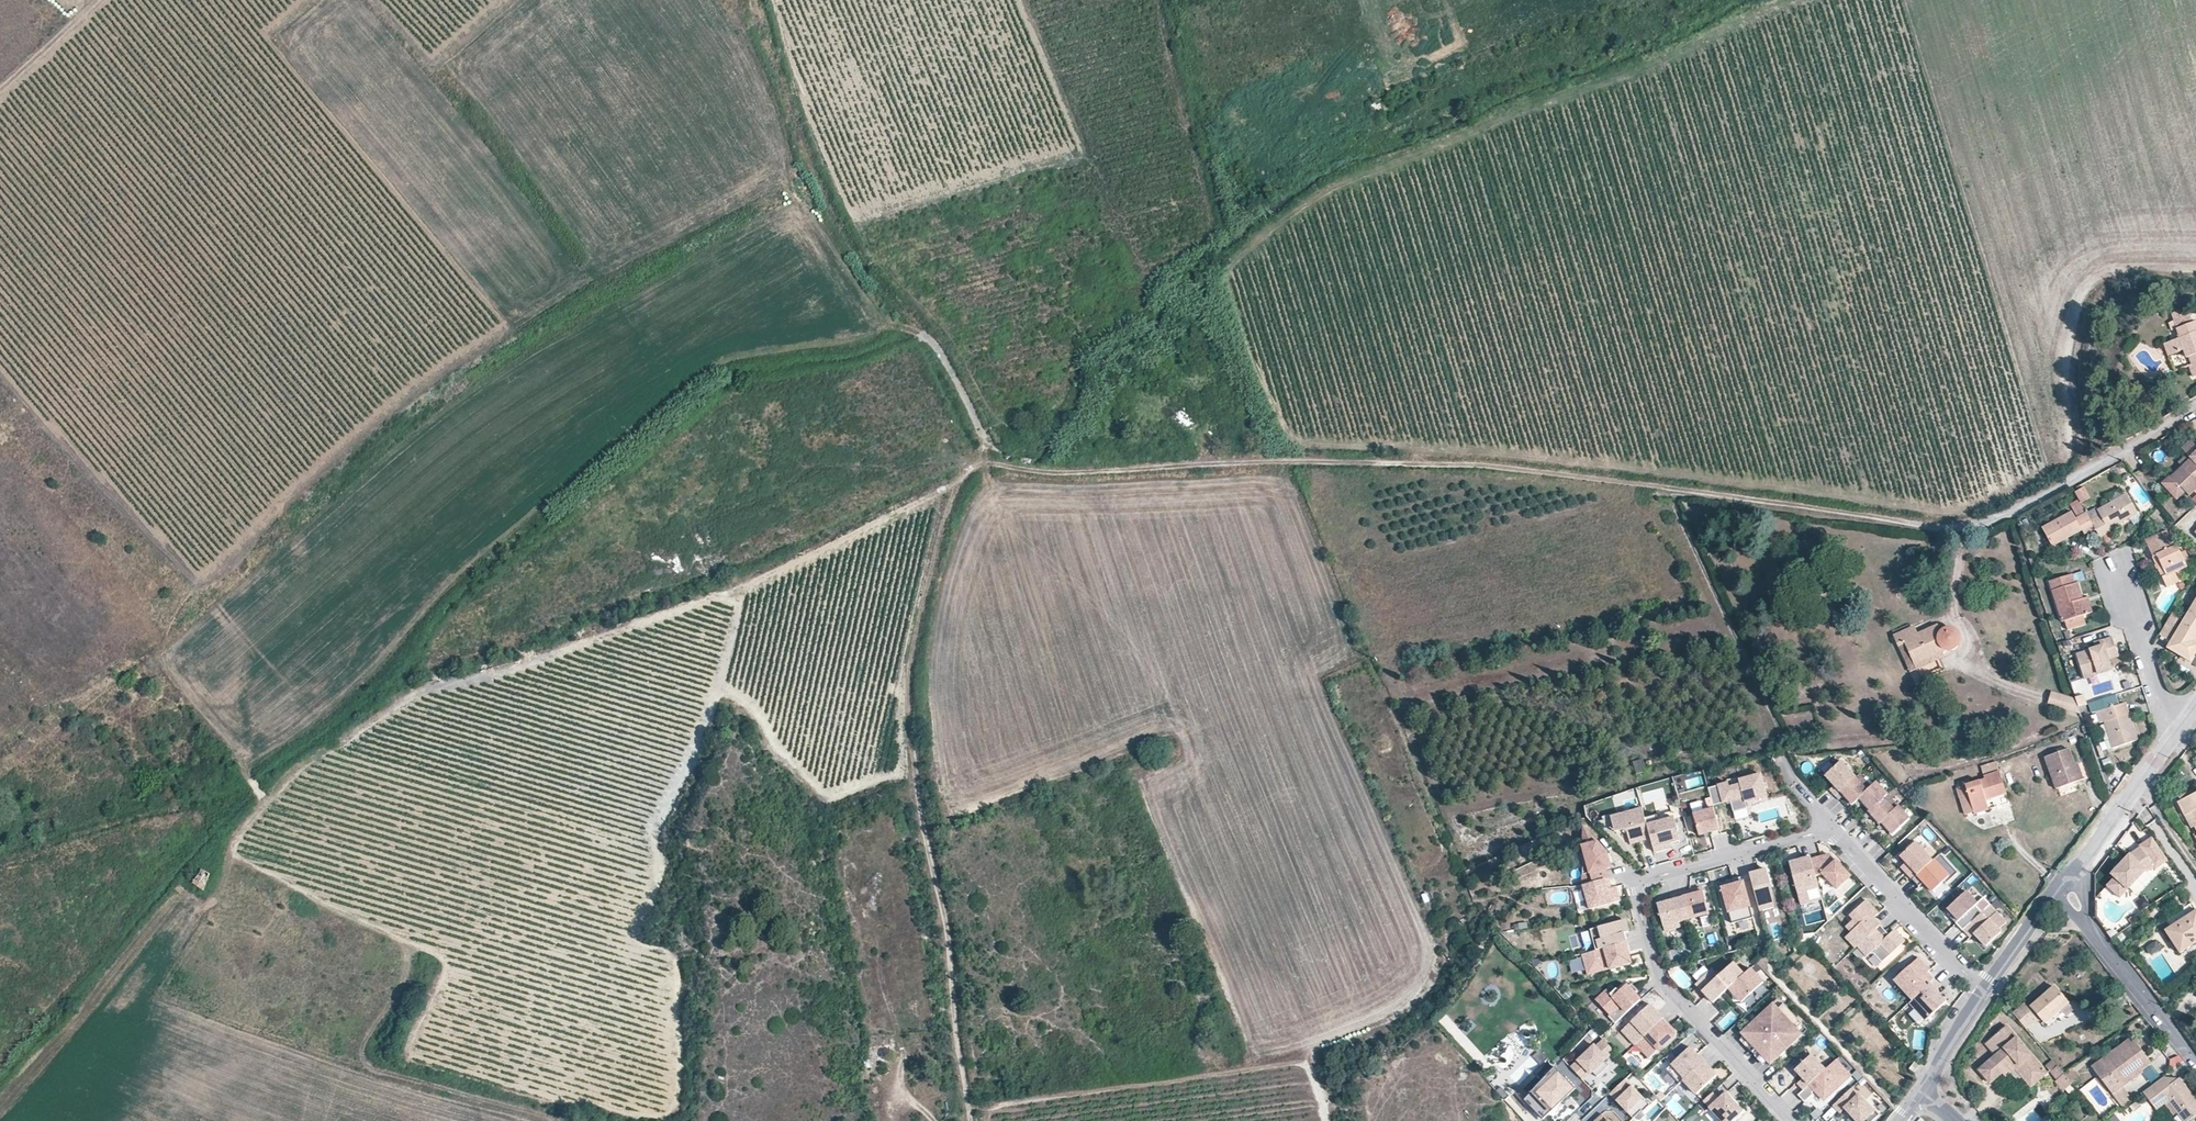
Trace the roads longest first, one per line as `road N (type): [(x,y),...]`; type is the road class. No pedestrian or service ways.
road 1 (track): [(0,771),(365,448),(488,358),(808,183)]
road 2 (track): [(983,464),(753,582),(419,695),(343,729),(262,792),(222,836)]
road 3 (track): [(969,1120),(946,921),(917,786),(907,670),(948,512),(983,464)]
road 4 (unclassified): [(1292,457),(1514,465),(1945,521)]
road 5 (residential): [(1831,829),(1650,874),(1636,885),(1663,985),(1788,1120)]
road 6 (track): [(983,464),(1040,472),(1292,457)]
road 7 (residential): [(1945,521),(2011,504),(2195,405)]
road 8 (residential): [(1981,993),(1831,829)]
road 9 (residential): [(2059,887),(2195,1061)]
road 10 (residential): [(2059,887),(2179,730)]
road 11 (residential): [(2179,730),(2165,715),(2119,578)]
road 12 (residential): [(1981,993),(2059,887)]
road 13 (track): [(0,84),(96,0)]

